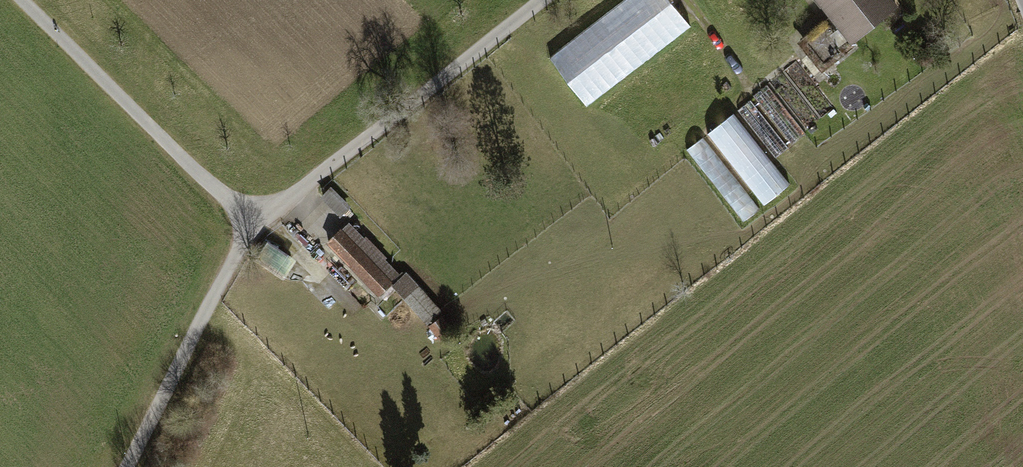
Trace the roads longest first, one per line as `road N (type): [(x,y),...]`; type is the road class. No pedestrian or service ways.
road 1 (track): [(544,0),(260,225)]
road 2 (track): [(23,0),(260,225)]
road 3 (track): [(260,225),(126,466)]

